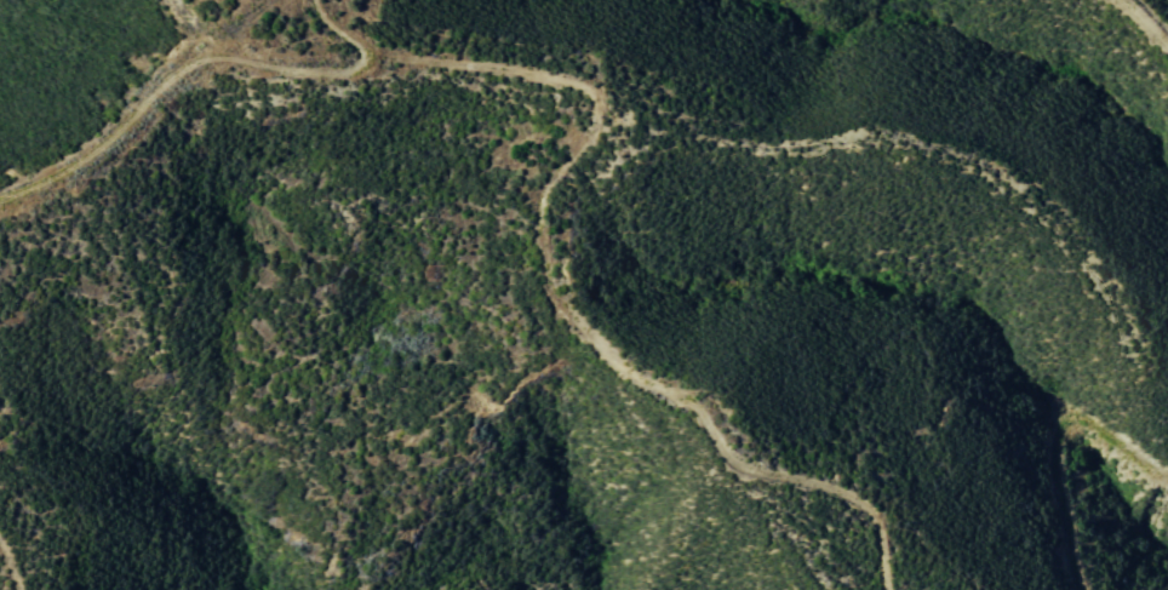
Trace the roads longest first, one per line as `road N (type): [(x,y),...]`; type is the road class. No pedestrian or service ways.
road 1 (track): [(259,0),(224,33),(188,94),(0,193)]
road 2 (track): [(1085,589),(1097,505),(1167,485)]

